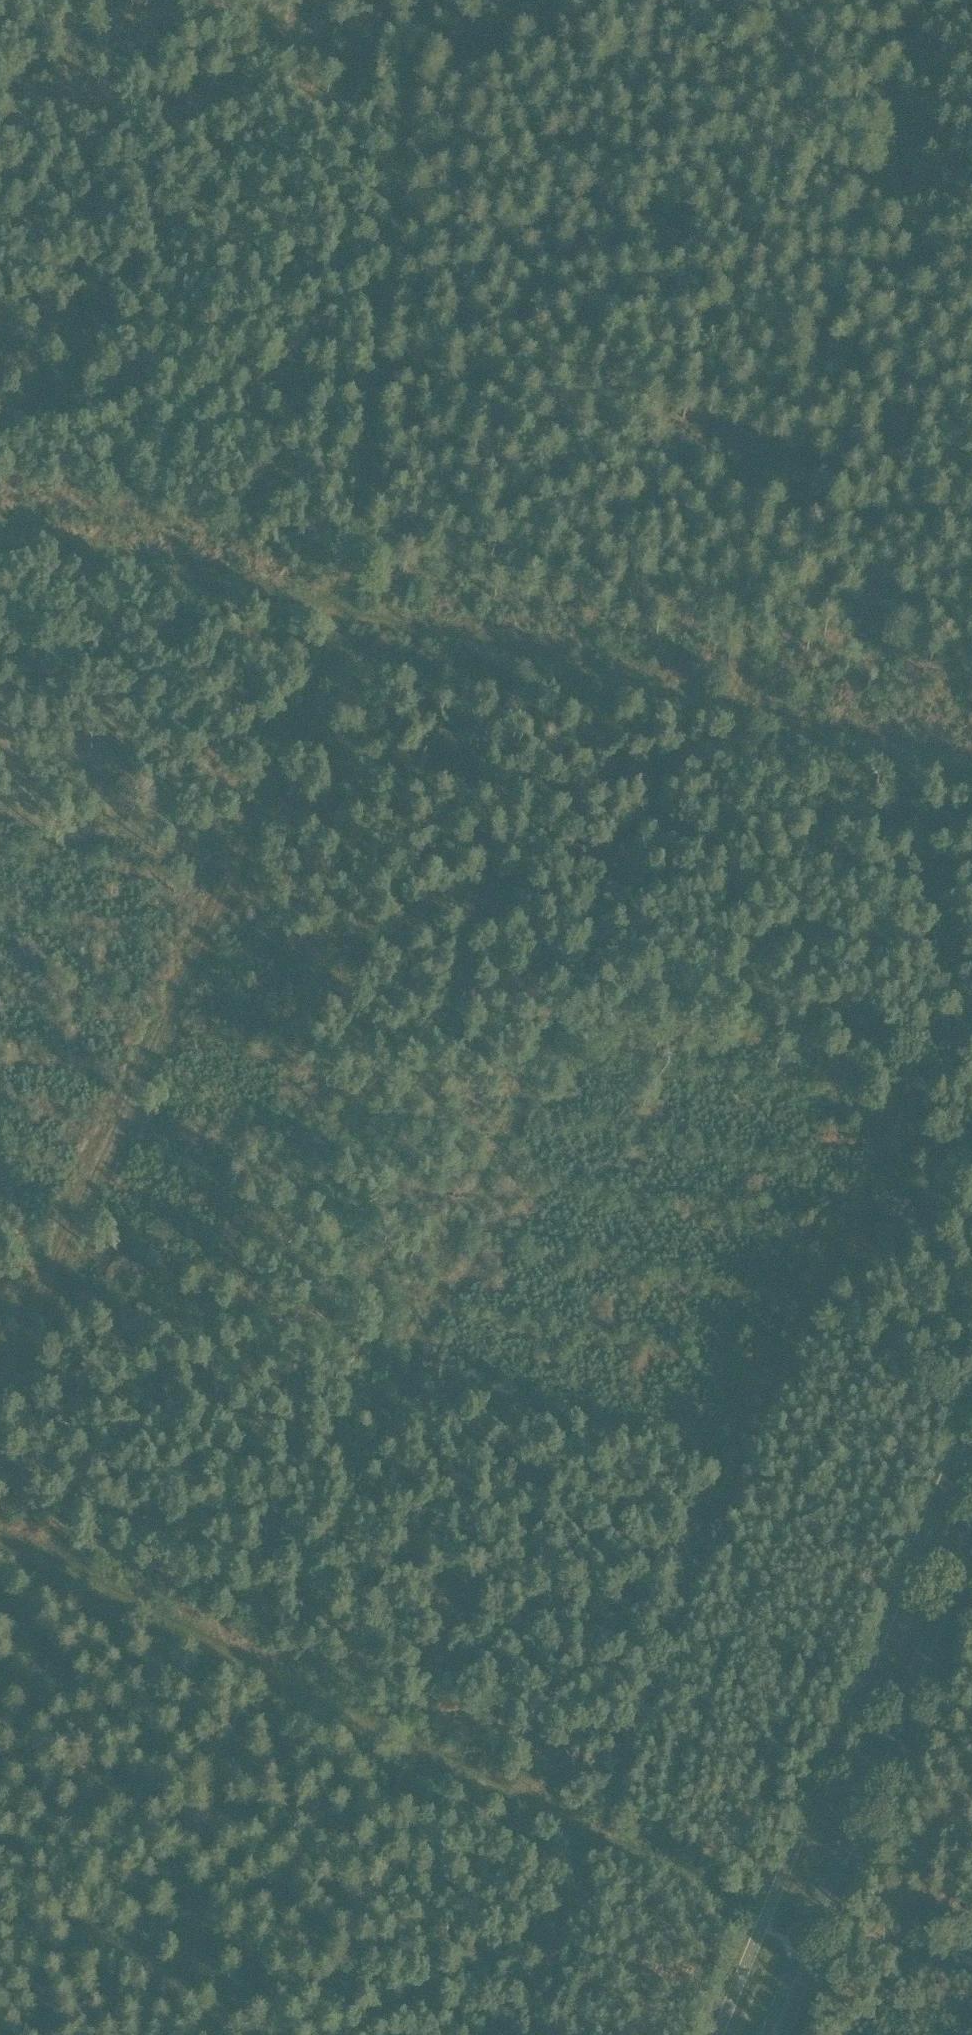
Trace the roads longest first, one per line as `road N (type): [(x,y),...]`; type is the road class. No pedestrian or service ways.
road 1 (track): [(501,2034),(580,1827),(971,920)]
road 2 (track): [(0,1538),(812,1944)]
road 3 (track): [(0,1358),(347,612)]
road 4 (track): [(896,0),(709,700)]
road 5 (track): [(347,612),(971,764)]
road 6 (track): [(347,612),(411,0)]
road 7 (primary): [(774,2034),(971,1550)]
road 8 (track): [(0,528),(347,612)]

